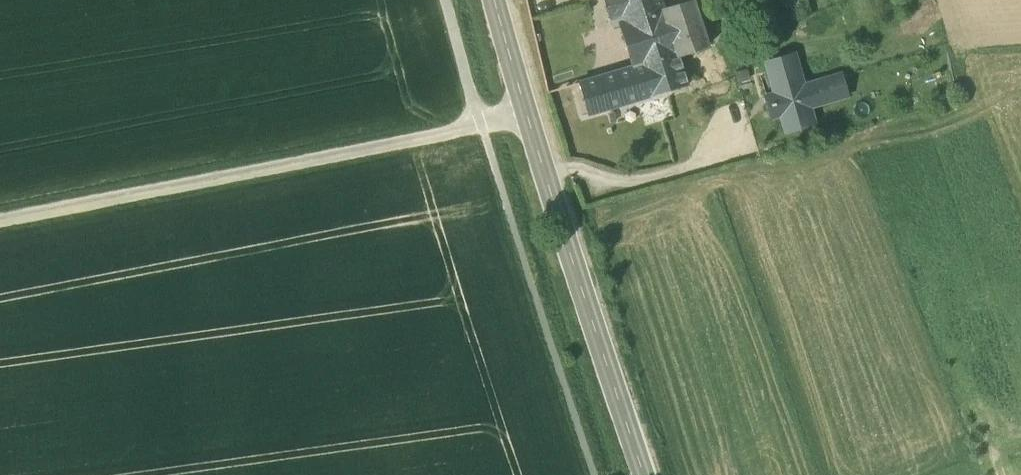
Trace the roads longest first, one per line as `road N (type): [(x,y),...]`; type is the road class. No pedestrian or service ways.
road 1 (track): [(0,218),(527,115)]
road 2 (tertiary): [(644,474),(496,0)]
road 3 (track): [(481,124),(444,0)]

